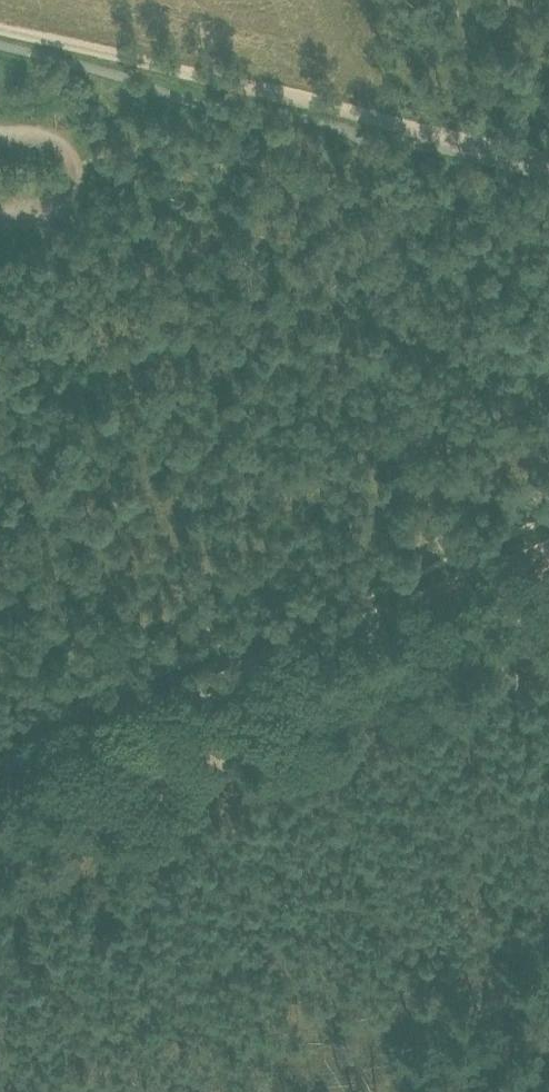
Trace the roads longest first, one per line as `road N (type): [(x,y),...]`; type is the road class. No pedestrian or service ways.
road 1 (track): [(0,847),(548,618)]
road 2 (track): [(0,769),(548,544)]
road 3 (track): [(548,161),(0,28)]

